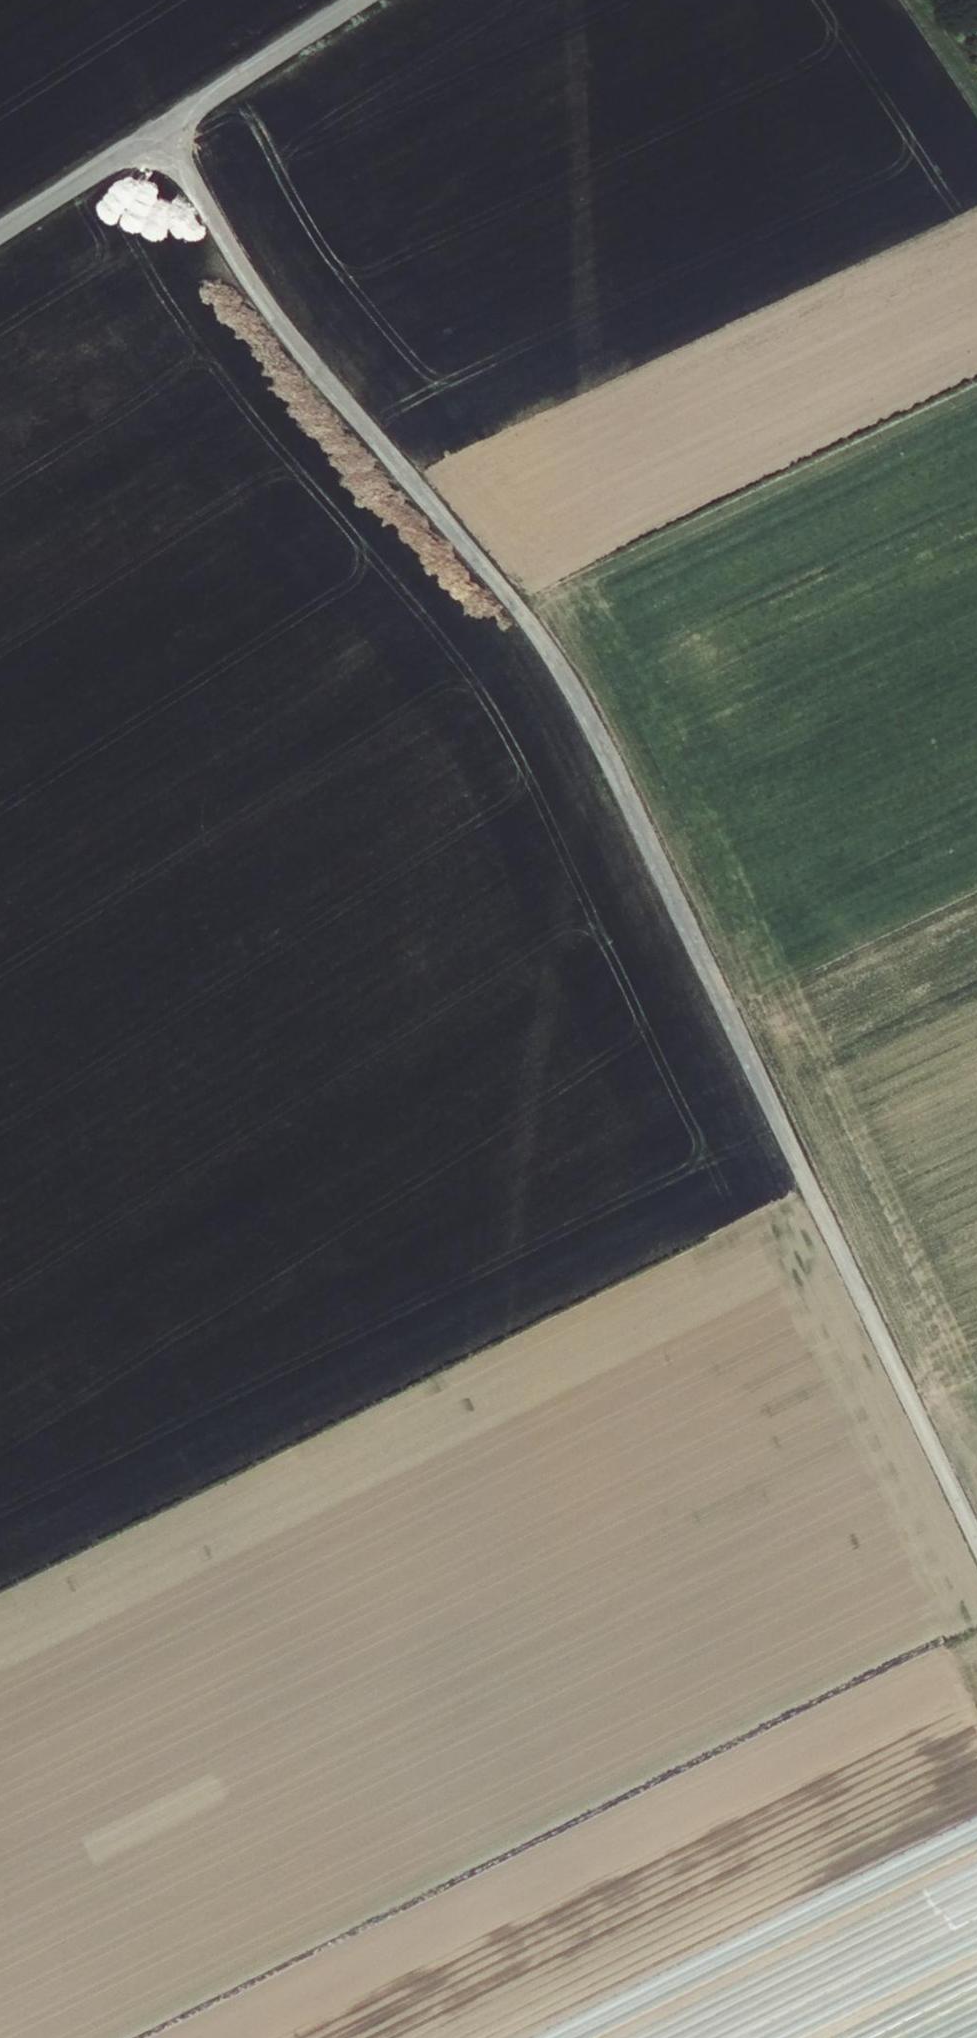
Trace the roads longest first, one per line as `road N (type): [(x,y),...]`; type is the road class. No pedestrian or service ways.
road 1 (unclassified): [(163,130),(280,325),(568,681),(976,1538)]
road 2 (unclassified): [(163,130),(362,0)]
road 3 (unclassified): [(0,234),(163,130)]

